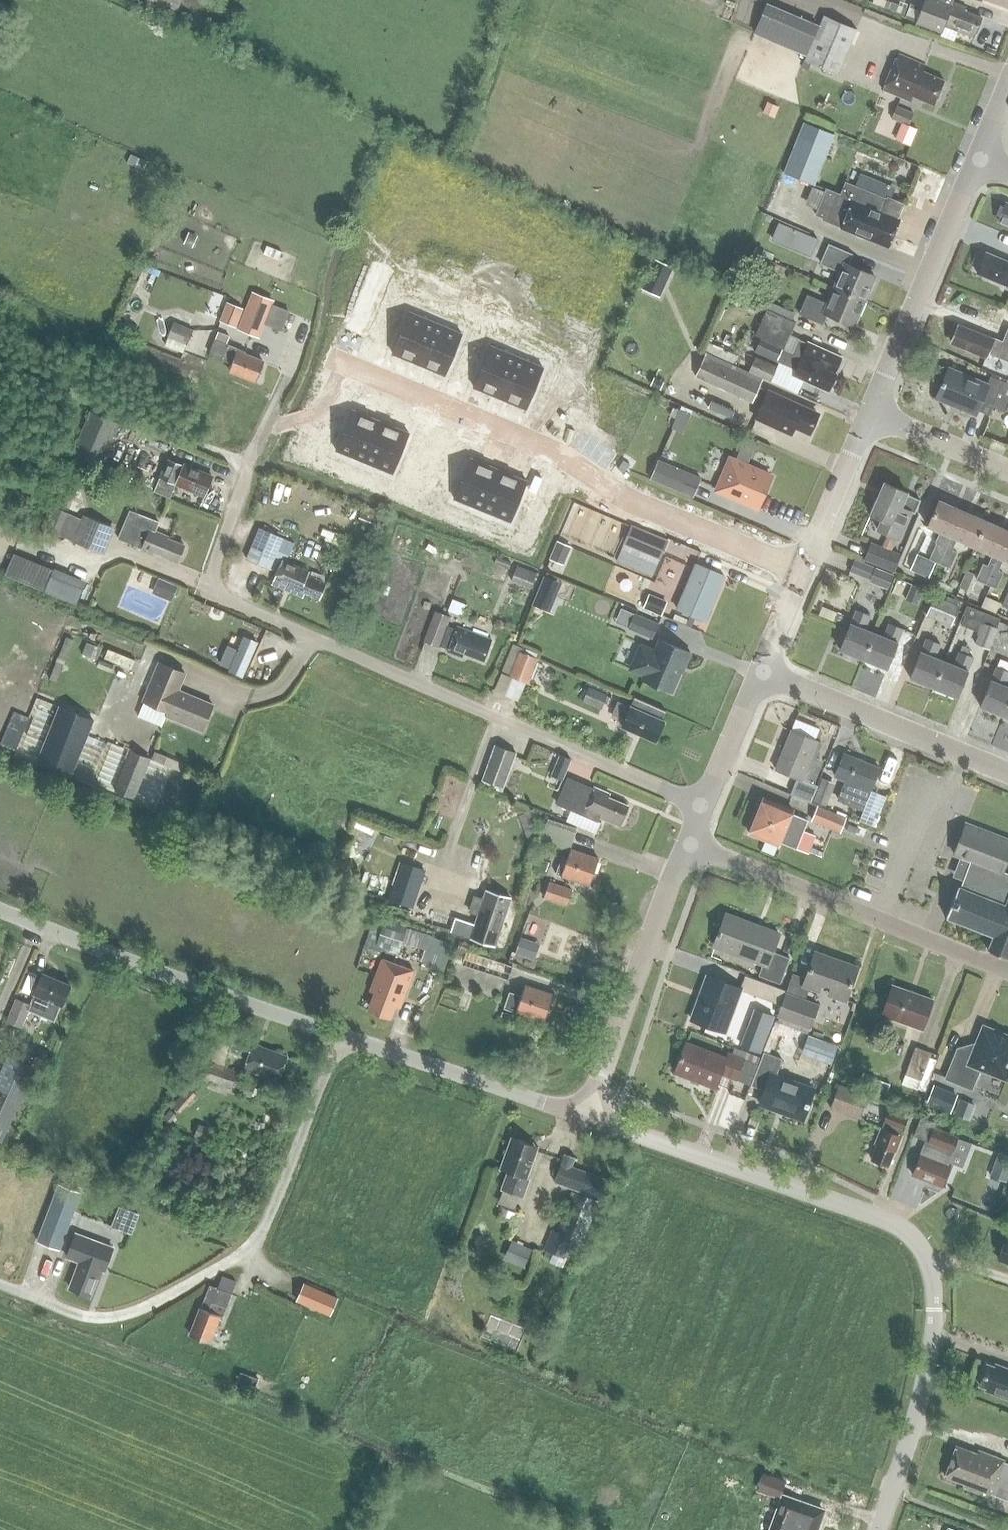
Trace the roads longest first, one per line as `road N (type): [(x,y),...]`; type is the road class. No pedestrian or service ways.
road 1 (unclassified): [(702,808),(209,588),(242,472),(0,366)]
road 2 (unclassified): [(874,1529),(930,1355),(933,1282),(921,1243),(861,1210),(589,1117)]
road 3 (residential): [(332,361),(540,443),(618,494),(805,568)]
road 4 (unclassified): [(339,1036),(270,1220),(251,1249),(143,1310),(108,1319),(73,1314),(0,1284)]
road 5 (unclassified): [(339,1036),(0,908)]
road 6 (residential): [(689,843),(1007,972)]
road 7 (unclassified): [(589,1117),(689,843)]
road 8 (unclassified): [(871,413),(978,162)]
road 9 (residential): [(1007,772),(763,670)]
road 10 (unclassified): [(589,1117),(339,1036)]
road 11 (unclassified): [(805,568),(871,413)]
road 12 (unclassified): [(702,808),(763,670)]
road 13 (unclassified): [(1007,469),(871,413)]

